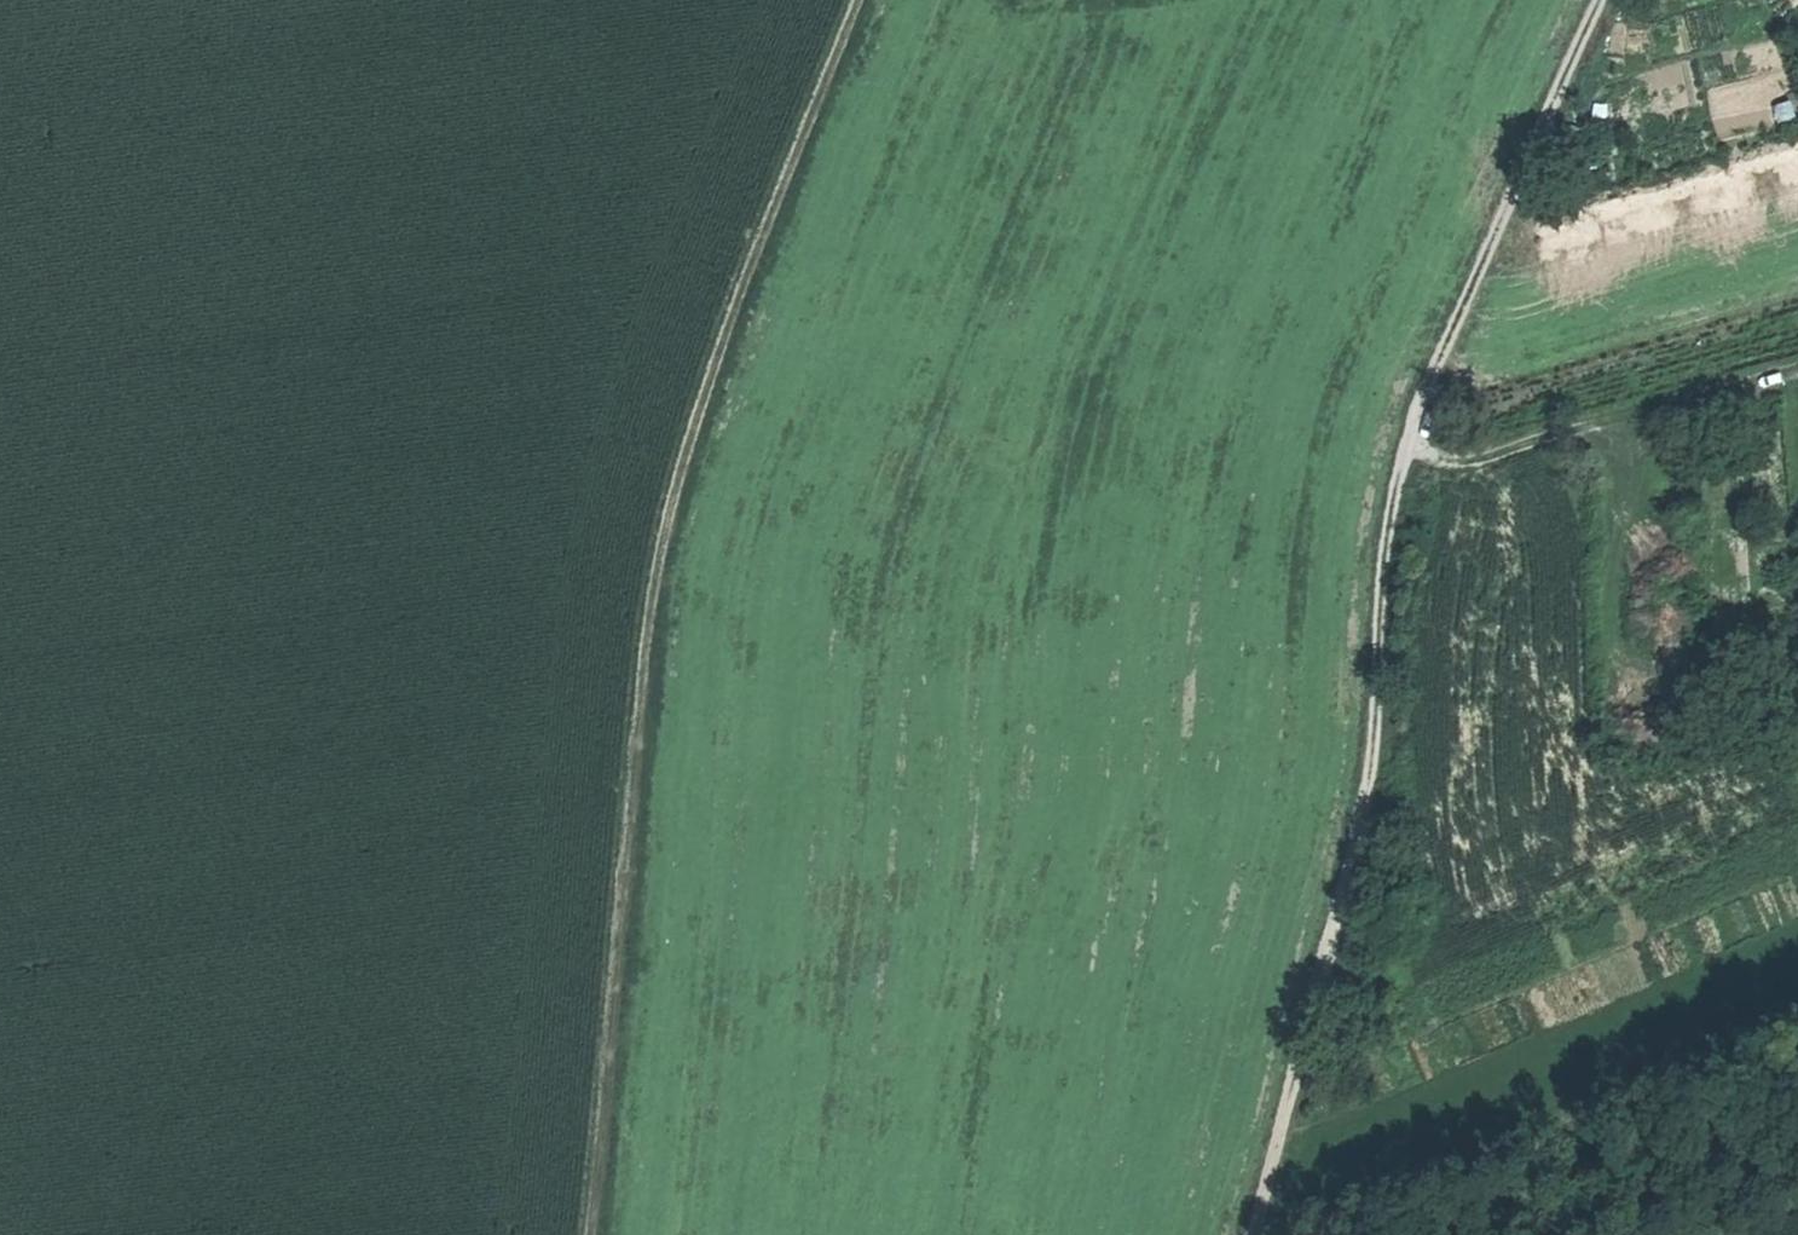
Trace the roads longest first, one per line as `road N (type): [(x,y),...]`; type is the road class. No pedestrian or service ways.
road 1 (track): [(1260,1234),(1380,783),(1391,585),(1411,444),(1614,0)]
road 2 (track): [(864,0),(741,305),(665,570),(598,1234)]
road 3 (track): [(1797,362),(1479,449),(1411,444)]

